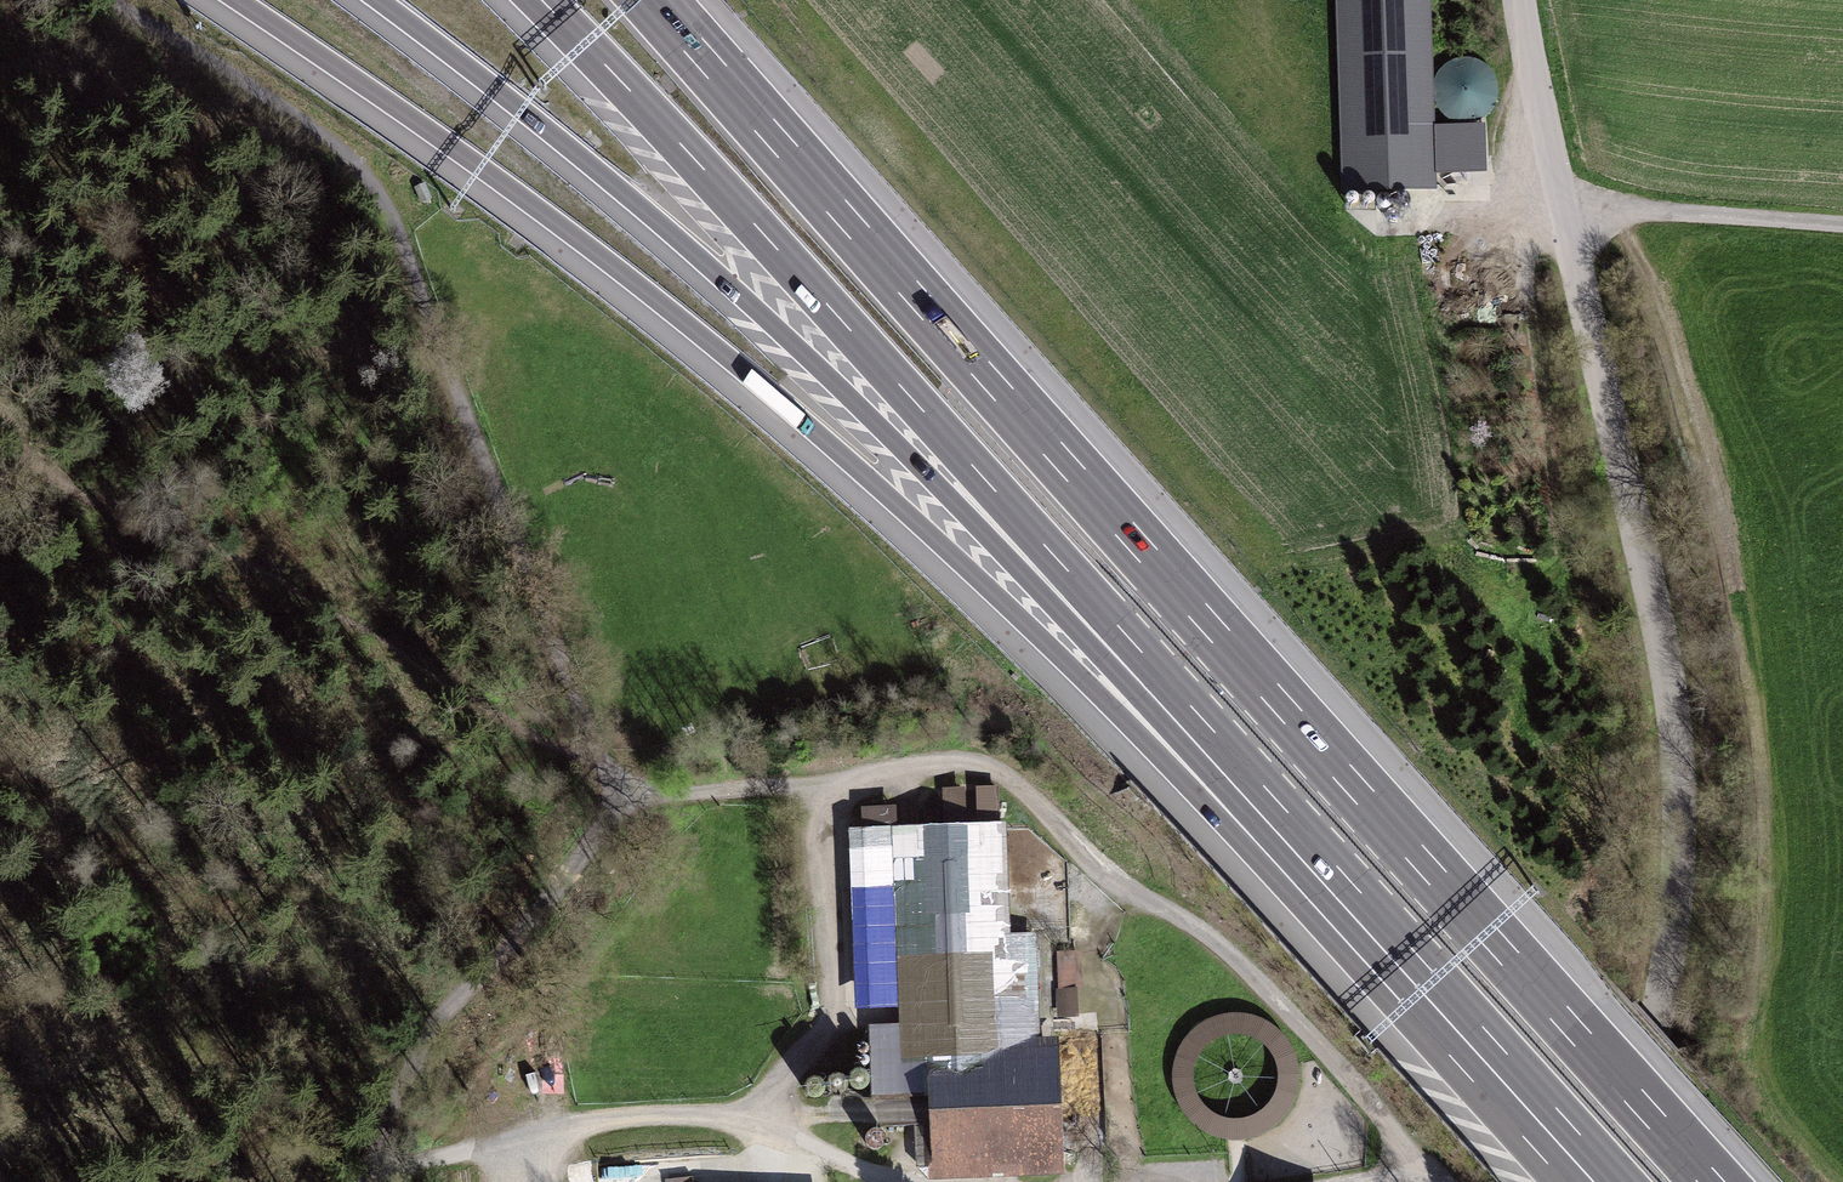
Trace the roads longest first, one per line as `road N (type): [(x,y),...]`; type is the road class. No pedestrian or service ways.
road 1 (motorway): [(1711,1181),(653,0)]
road 2 (motorway): [(237,0),(422,124),(692,327),(946,549),(1423,993)]
road 3 (motorway): [(376,0),(687,249),(1147,676)]
road 4 (track): [(118,0),(359,158),(634,802)]
road 5 (track): [(634,802),(944,763),(1013,778),(1102,871),(1217,935),(1425,1181)]
road 6 (motorway): [(540,0),(845,325),(1147,676)]
road 7 (track): [(0,403),(39,445),(372,601),(634,802)]
road 8 (track): [(634,802),(474,930),(436,979),(362,1181)]
road 9 (motorway): [(1147,676),(1423,993)]
road 10 (track): [(1563,205),(1842,227)]
road 11 (motorway): [(1423,993),(1593,1181)]
road 12 (track): [(1563,205),(1522,0)]
road 13 (track): [(542,1133),(438,1155),(380,1181)]

